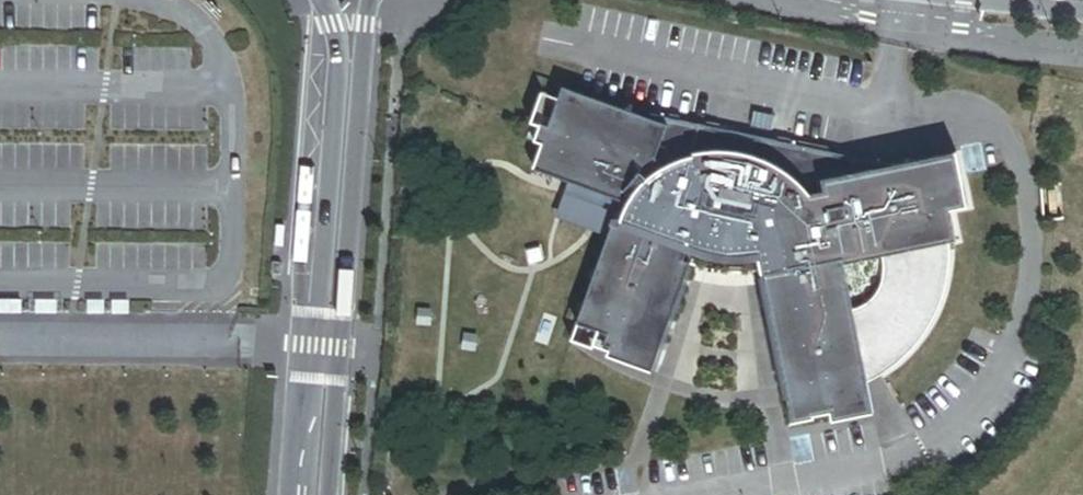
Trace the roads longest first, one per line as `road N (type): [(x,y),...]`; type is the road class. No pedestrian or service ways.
road 1 (tertiary): [(311,494),(352,27)]

